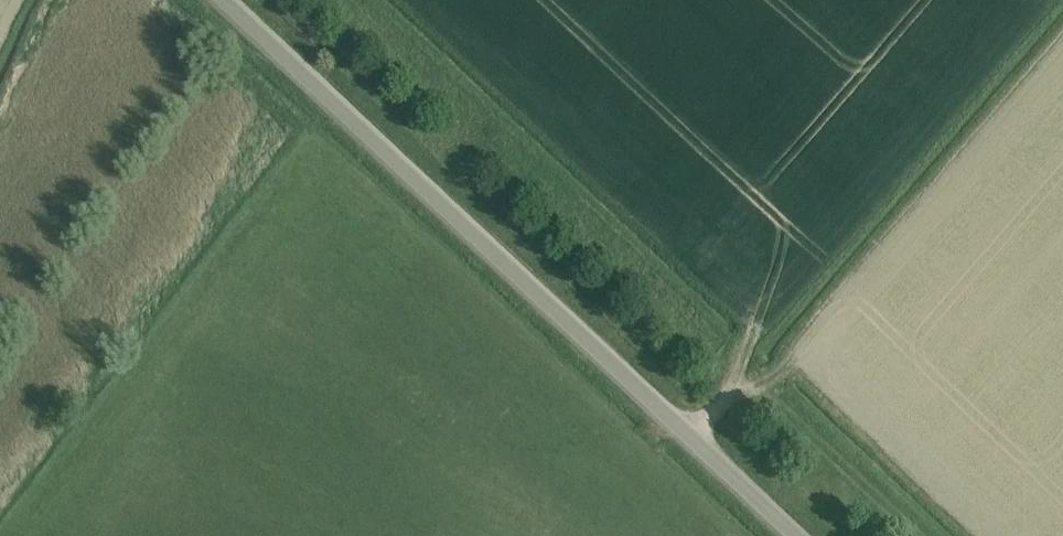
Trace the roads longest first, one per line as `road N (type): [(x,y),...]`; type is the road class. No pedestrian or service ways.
road 1 (unclassified): [(796,535),(224,0)]
road 2 (track): [(747,371),(348,0)]
road 3 (track): [(925,535),(747,371)]

